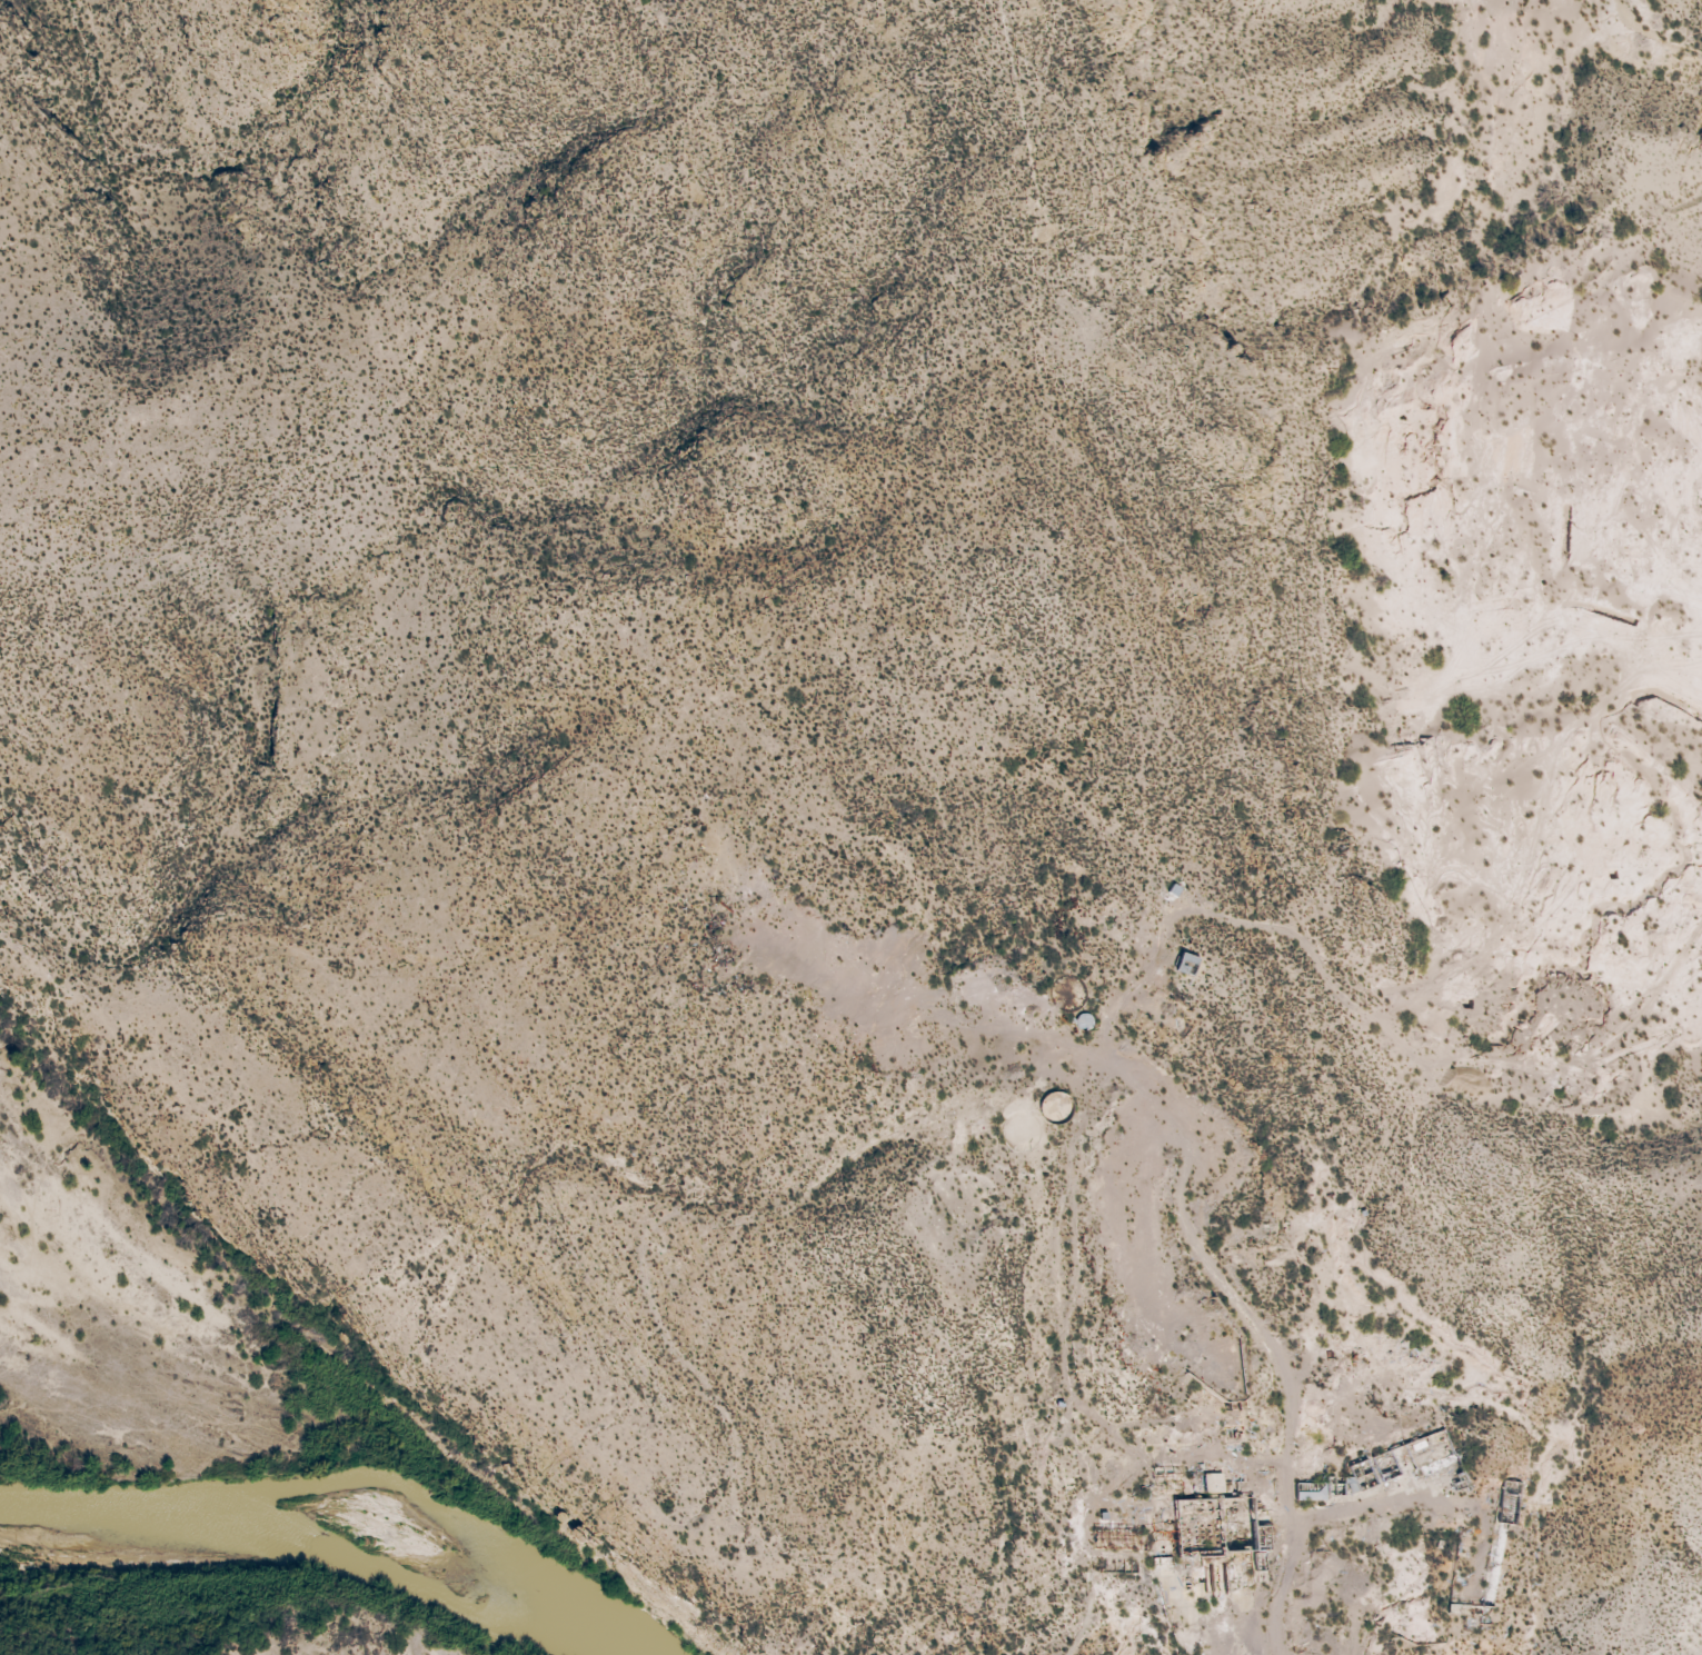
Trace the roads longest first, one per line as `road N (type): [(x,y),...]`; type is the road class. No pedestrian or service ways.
road 1 (track): [(1281,1654),(1280,1619),(1302,1531),(1293,1383),(1277,1345),(1192,1223),(1193,1154),(1174,1115),(1114,1057)]
road 2 (track): [(1302,1531),(1364,1514),(1476,1514)]
road 3 (track): [(1280,1646),(1207,1624),(1166,1575)]

